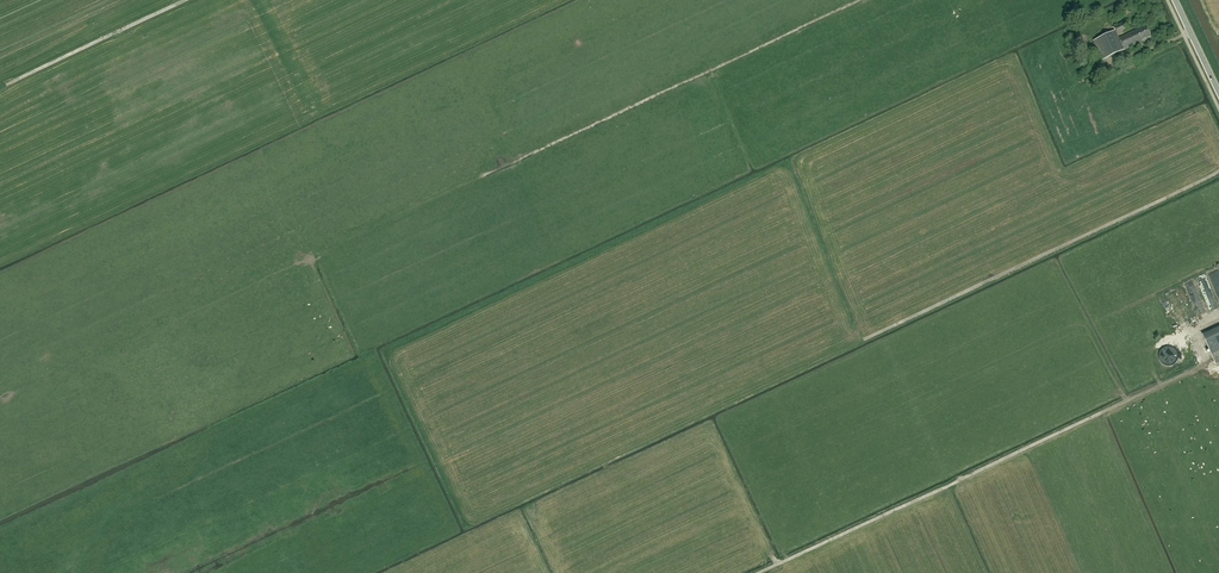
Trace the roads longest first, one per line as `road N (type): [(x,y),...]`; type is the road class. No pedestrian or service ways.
road 1 (track): [(864,340),(1218,172)]

